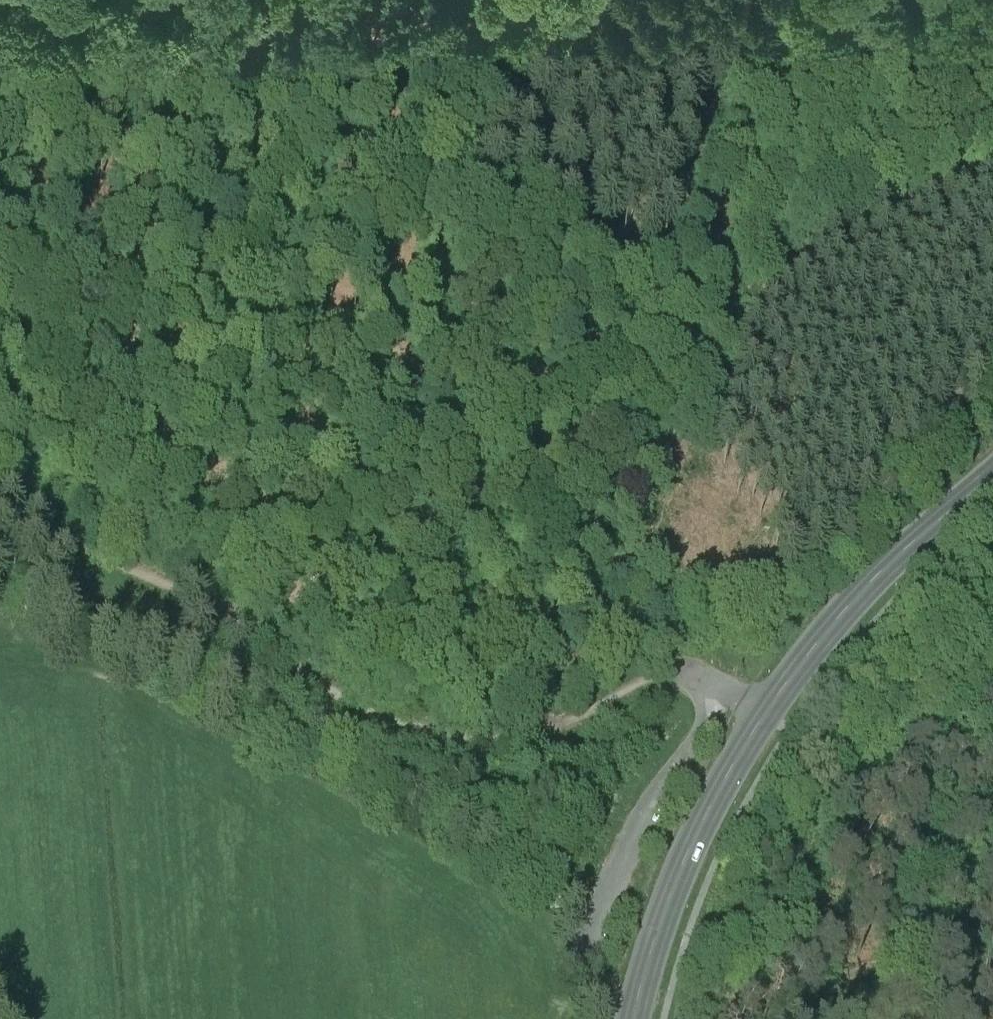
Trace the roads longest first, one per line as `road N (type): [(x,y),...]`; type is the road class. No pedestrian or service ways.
road 1 (track): [(718,692),(700,673),(669,666),(520,737),(439,732),(378,713),(0,493)]
road 2 (primary): [(630,1018),(671,887),(762,713),(837,619),(992,470)]

